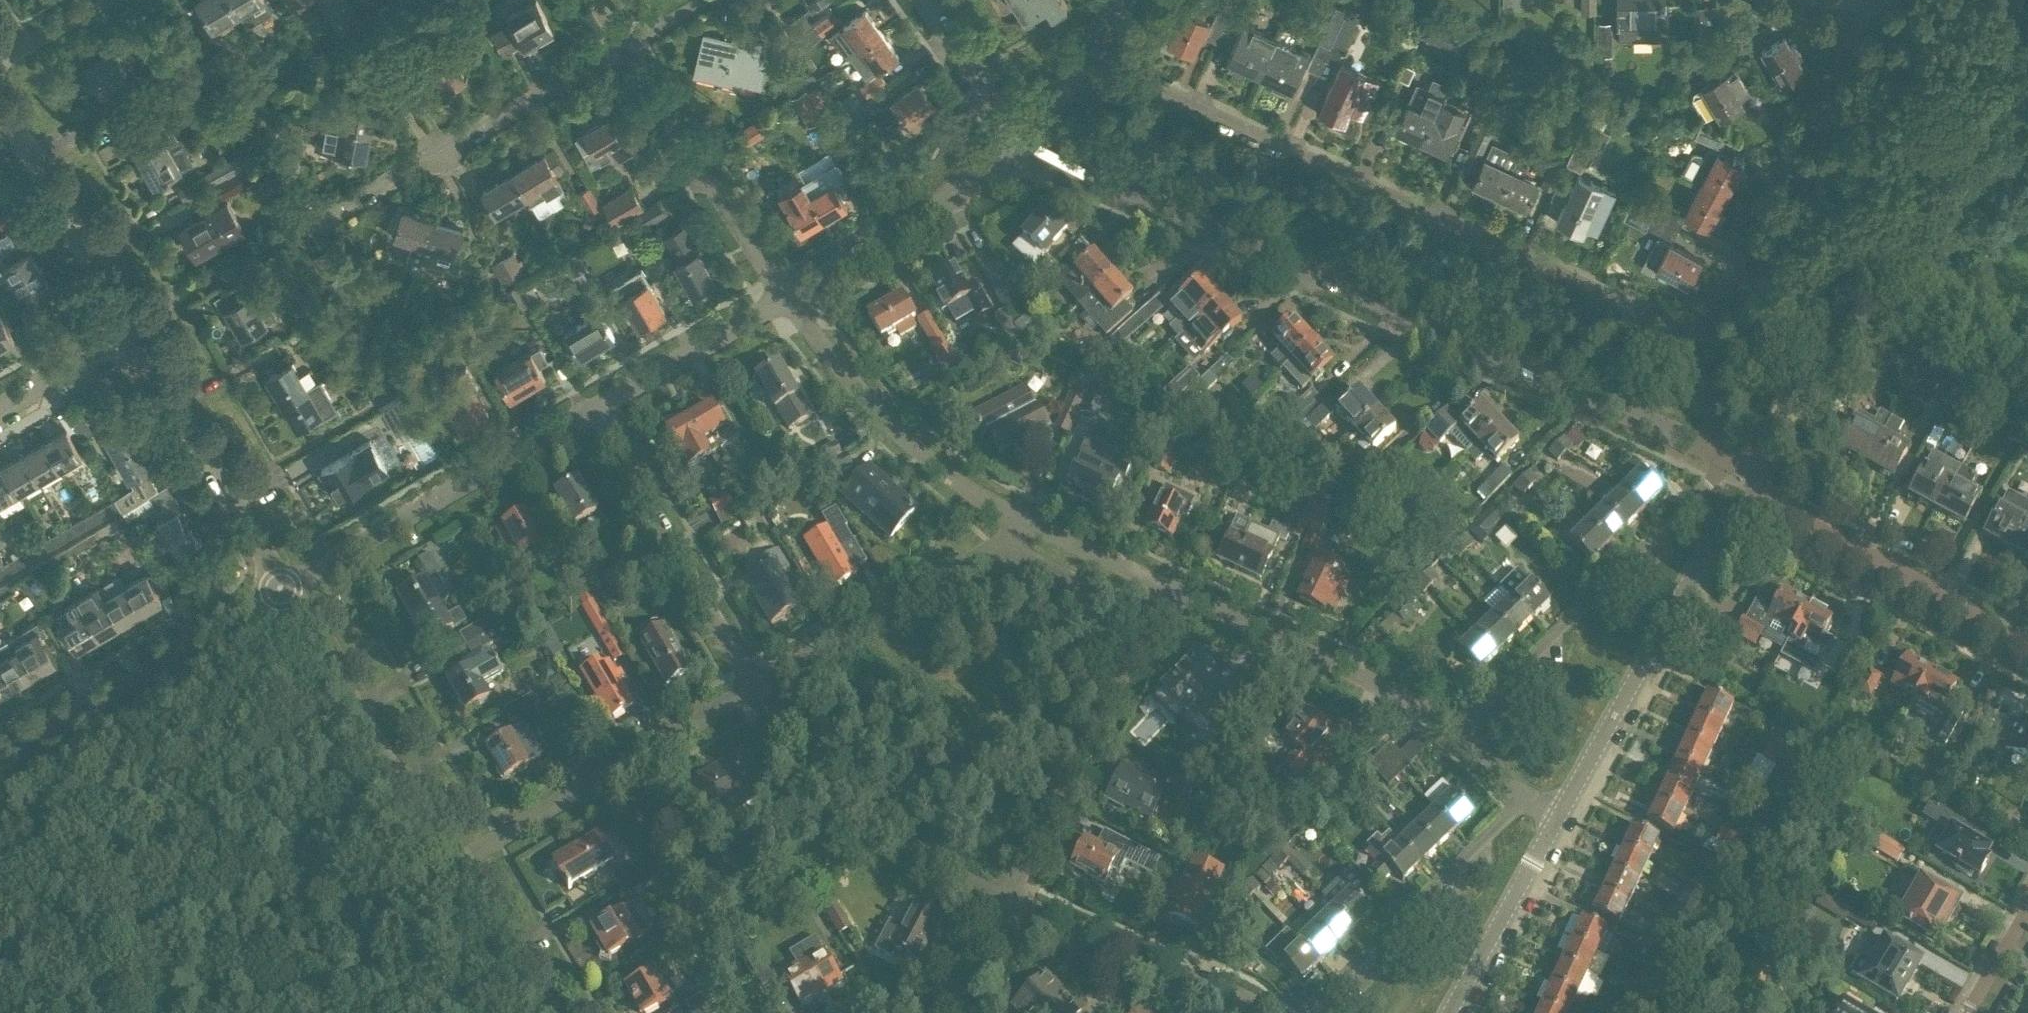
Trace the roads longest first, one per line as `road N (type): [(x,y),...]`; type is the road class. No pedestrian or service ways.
road 1 (residential): [(1715,452),(1029,148)]
road 2 (residential): [(1695,331),(1089,50)]
road 3 (residential): [(132,330),(622,44)]
road 4 (residential): [(1752,469),(2006,0)]
road 5 (residential): [(1730,459),(1457,731)]
road 6 (tertiary): [(1558,818),(1713,537),(1738,514),(1762,507)]
road 7 (residential): [(1695,331),(1873,8)]
road 8 (residential): [(447,868),(755,689)]
road 9 (residential): [(282,586),(592,412)]
road 10 (residential): [(1005,898),(1165,588)]
road 11 (residential): [(0,758),(38,728),(282,586)]
road 12 (residential): [(1005,898),(923,851),(864,805),(799,745),(755,689)]
road 13 (residential): [(447,868),(282,586)]
road 14 (residential): [(1457,731),(1431,710),(1165,588)]
road 15 (residential): [(1020,521),(902,437),(787,299)]
road 16 (residential): [(755,689),(592,412)]
road 17 (residential): [(755,689),(999,548),(1020,521)]
road 18 (residential): [(787,299),(622,44)]
road 19 (tertiary): [(2027,649),(1791,513),(1762,507)]
road 20 (residential): [(1525,800),(1316,1012)]
road 21 (residential): [(282,586),(132,330)]
road 22 (residential): [(787,299),(1012,166),(1029,148)]
road 23 (residential): [(1265,1012),(1005,898)]
road 24 (residential): [(132,330),(0,106)]
road 25 (residential): [(592,412),(787,299)]
road 26 (tertiary): [(1450,1012),(1558,818)]
road 27 (residential): [(1029,148),(1010,135),(920,0)]
road 28 (residential): [(533,1012),(447,868)]
road 29 (residential): [(1165,588),(1020,521)]
road 30 (residential): [(0,406),(132,330)]
road 31 (residential): [(946,1012),(1005,898)]
road 32 (residential): [(0,63),(107,0)]
road 33 (residential): [(1715,452),(1695,331)]
road 34 (residential): [(1966,1012),(2027,907)]

